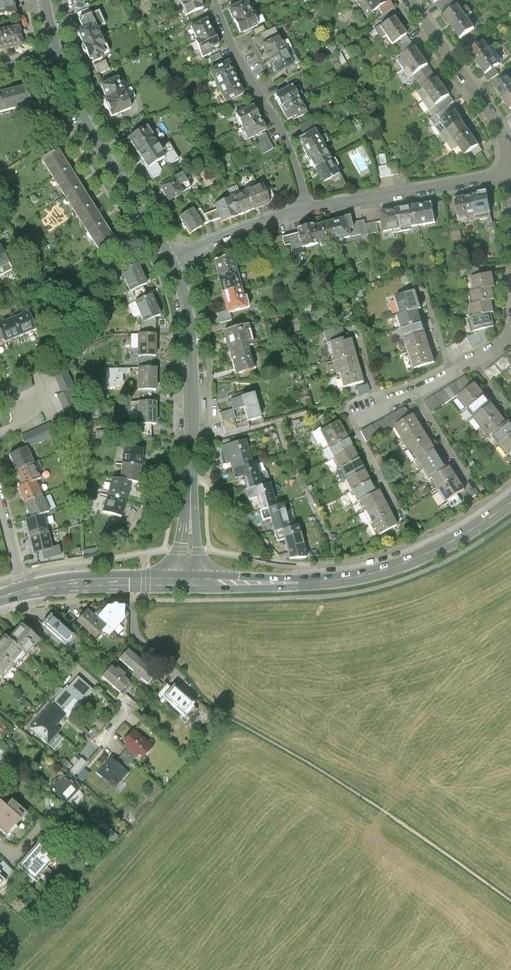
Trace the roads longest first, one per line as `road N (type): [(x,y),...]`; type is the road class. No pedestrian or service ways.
road 1 (primary): [(188,582),(356,577),(449,542),(510,501)]
road 2 (tertiary): [(170,260),(191,348),(188,582)]
road 3 (tertiary): [(58,52),(91,133),(170,260)]
road 4 (residential): [(215,0),(291,151),(306,208)]
road 5 (residential): [(306,208),(510,174)]
road 6 (residential): [(414,0),(500,122),(510,164)]
road 7 (residential): [(510,334),(355,426)]
road 8 (primary): [(22,591),(188,582)]
road 9 (residential): [(170,260),(306,208)]

